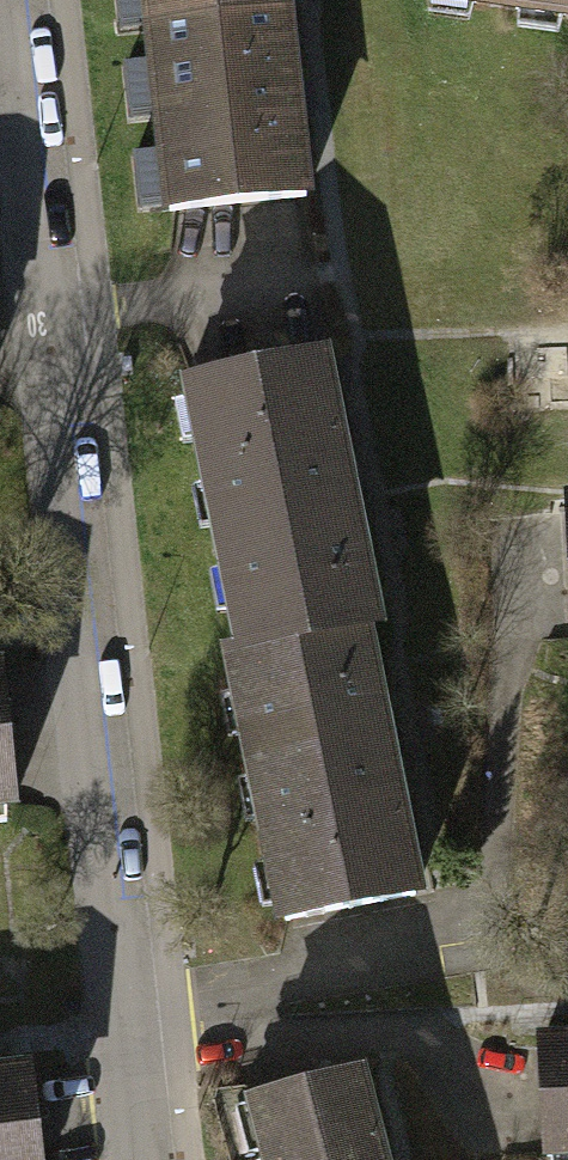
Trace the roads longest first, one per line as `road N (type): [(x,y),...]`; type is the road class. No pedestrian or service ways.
road 1 (residential): [(17,0),(141,1159)]

